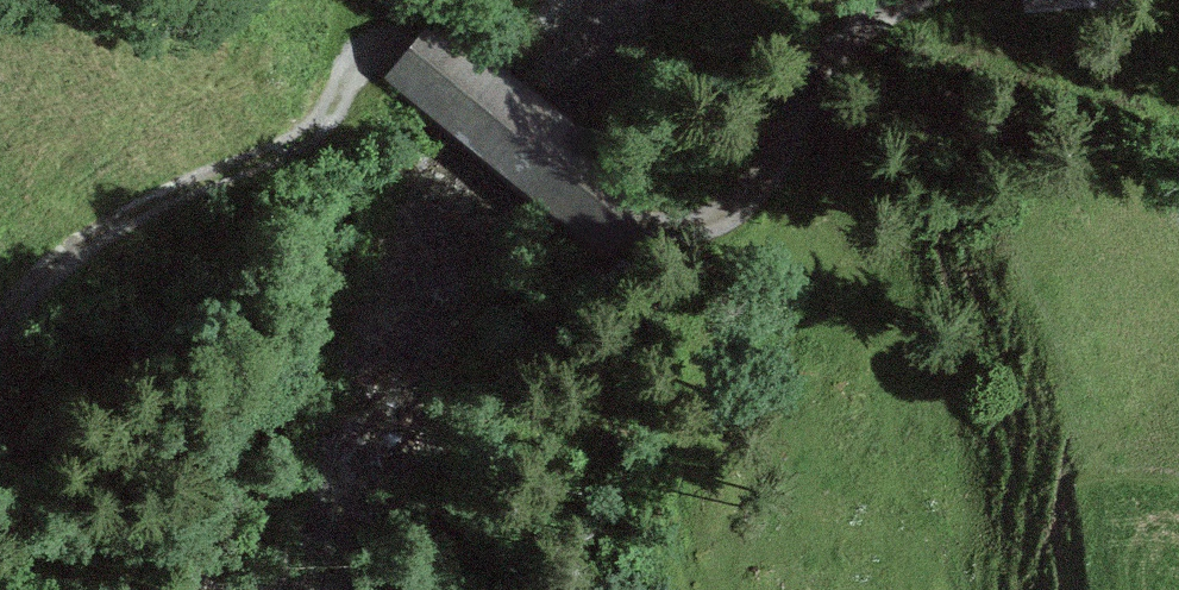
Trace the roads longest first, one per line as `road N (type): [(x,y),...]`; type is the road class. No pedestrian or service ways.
road 1 (track): [(390,51),(646,228),(719,219),(763,182),(804,107)]
road 2 (track): [(0,358),(86,257),(174,187),(305,139),(390,51)]
road 3 (track): [(921,0),(848,38),(804,107)]

